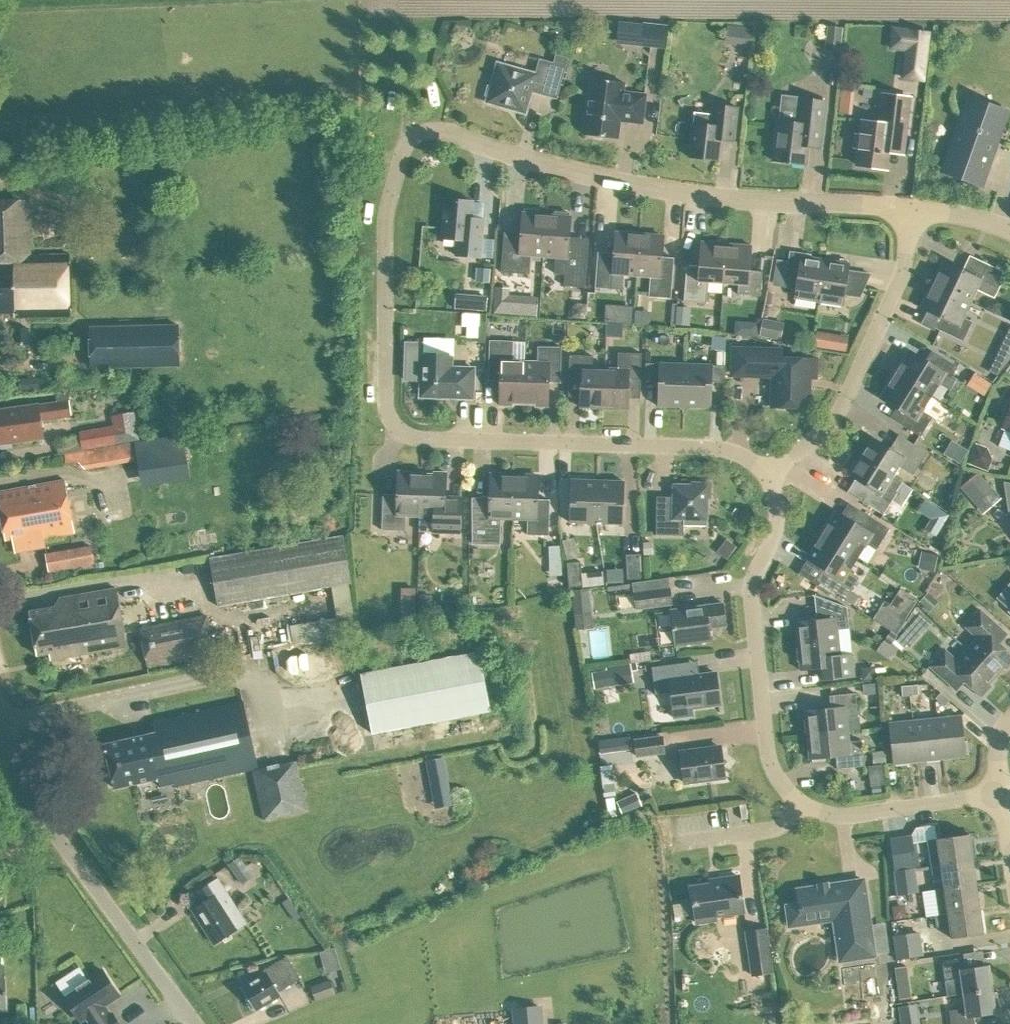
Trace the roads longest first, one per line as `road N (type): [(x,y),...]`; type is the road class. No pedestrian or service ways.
road 1 (residential): [(775,475),(726,448),(390,441),(382,428),(386,227)]
road 2 (residential): [(911,209),(660,190),(428,132),(411,139),(398,167),(386,227)]
road 3 (residential): [(195,1023),(40,813),(0,717)]
road 4 (residential): [(805,810),(770,768),(754,669),(752,584),(774,538),(775,475)]
road 5 (residential): [(775,475),(836,417),(902,272),(911,209)]
road 6 (residential): [(805,810),(839,819),(998,796)]
road 7 (residential): [(648,847),(781,826),(805,810)]

